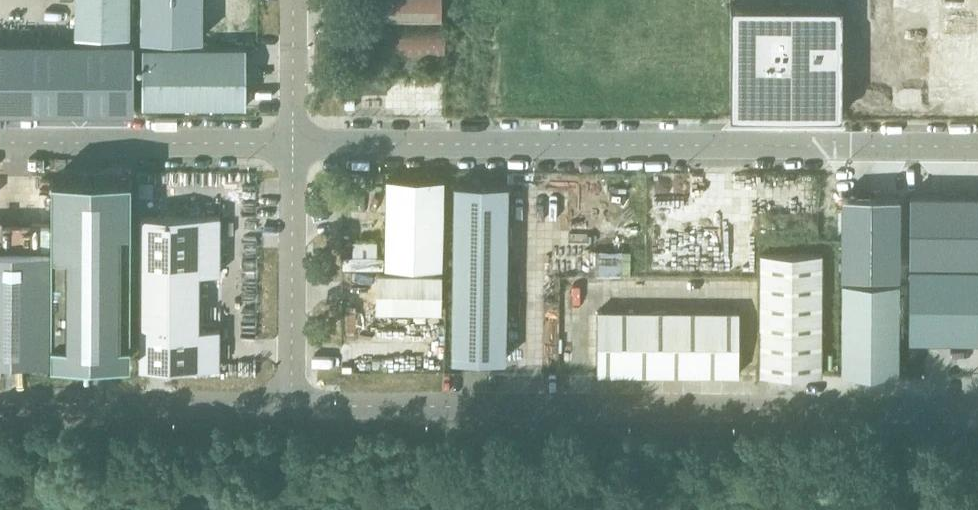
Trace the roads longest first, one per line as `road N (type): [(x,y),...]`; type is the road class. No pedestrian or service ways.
road 1 (unclassified): [(977,408),(295,407)]
road 2 (unclassified): [(296,140),(977,143)]
road 3 (unclassified): [(0,138),(296,140)]
road 4 (unclassified): [(295,407),(0,403)]
road 5 (unclassified): [(295,407),(296,140)]
road 6 (unclassified): [(296,140),(297,0)]

